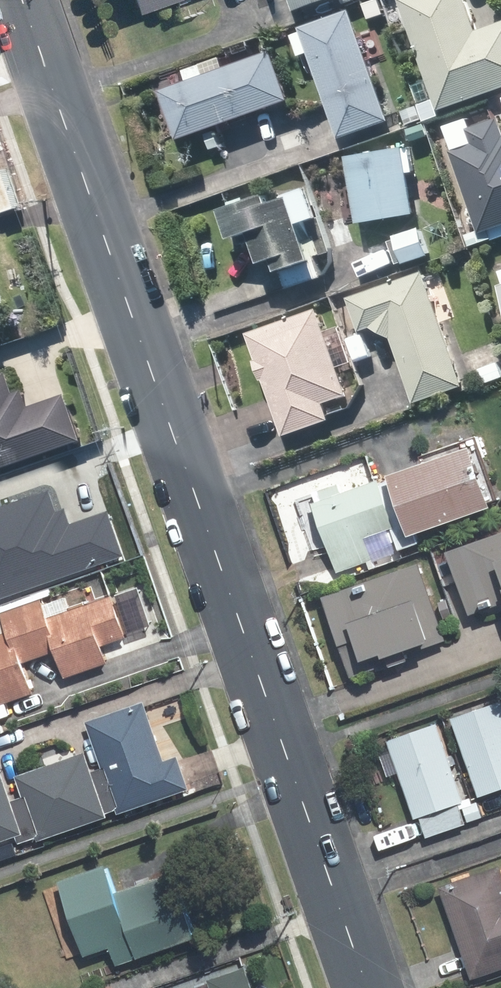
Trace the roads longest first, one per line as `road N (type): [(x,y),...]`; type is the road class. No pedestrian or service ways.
road 1 (secondary): [(22,0),(369,987)]

